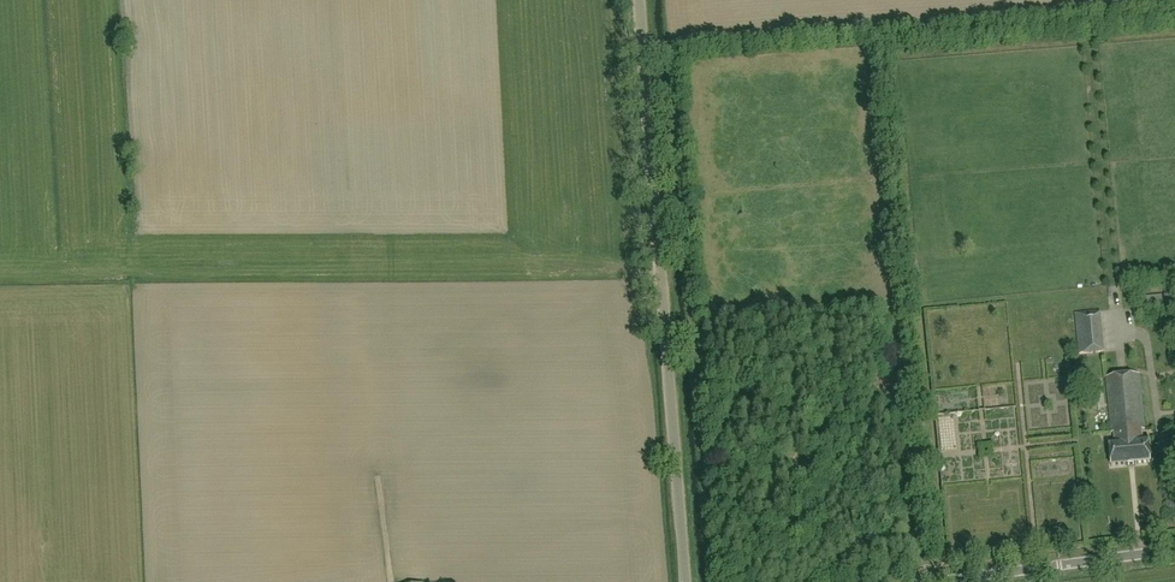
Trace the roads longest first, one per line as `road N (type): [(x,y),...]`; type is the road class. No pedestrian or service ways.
road 1 (unclassified): [(686,581),(639,0)]
road 2 (unclassified): [(946,581),(1174,550)]

